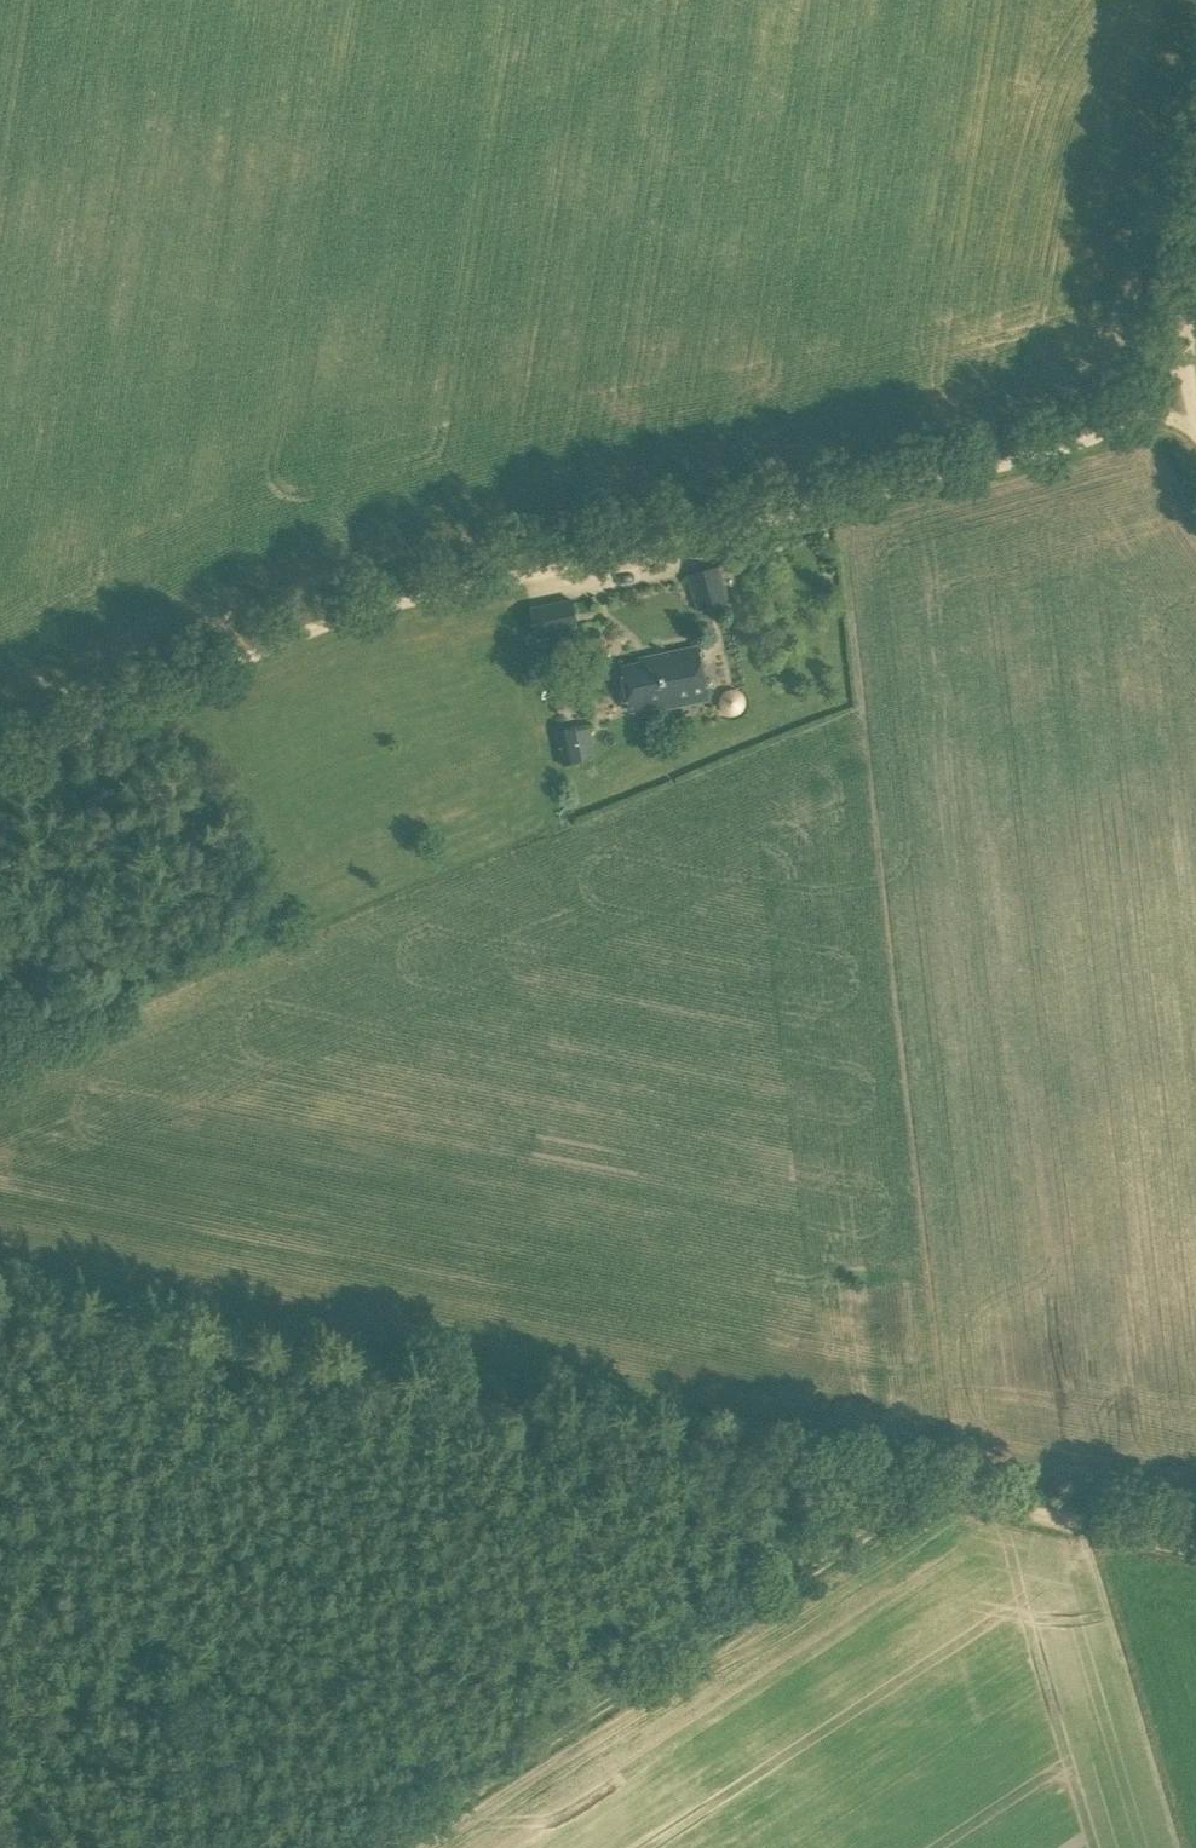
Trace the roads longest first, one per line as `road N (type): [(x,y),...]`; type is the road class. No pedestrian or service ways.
road 1 (track): [(1183,404),(1099,442),(747,528),(419,596),(252,646),(0,776)]
road 2 (track): [(1195,1545),(0,1319)]
road 3 (track): [(383,1847),(930,1493)]
road 4 (track): [(1195,277),(1177,370),(1183,404)]

